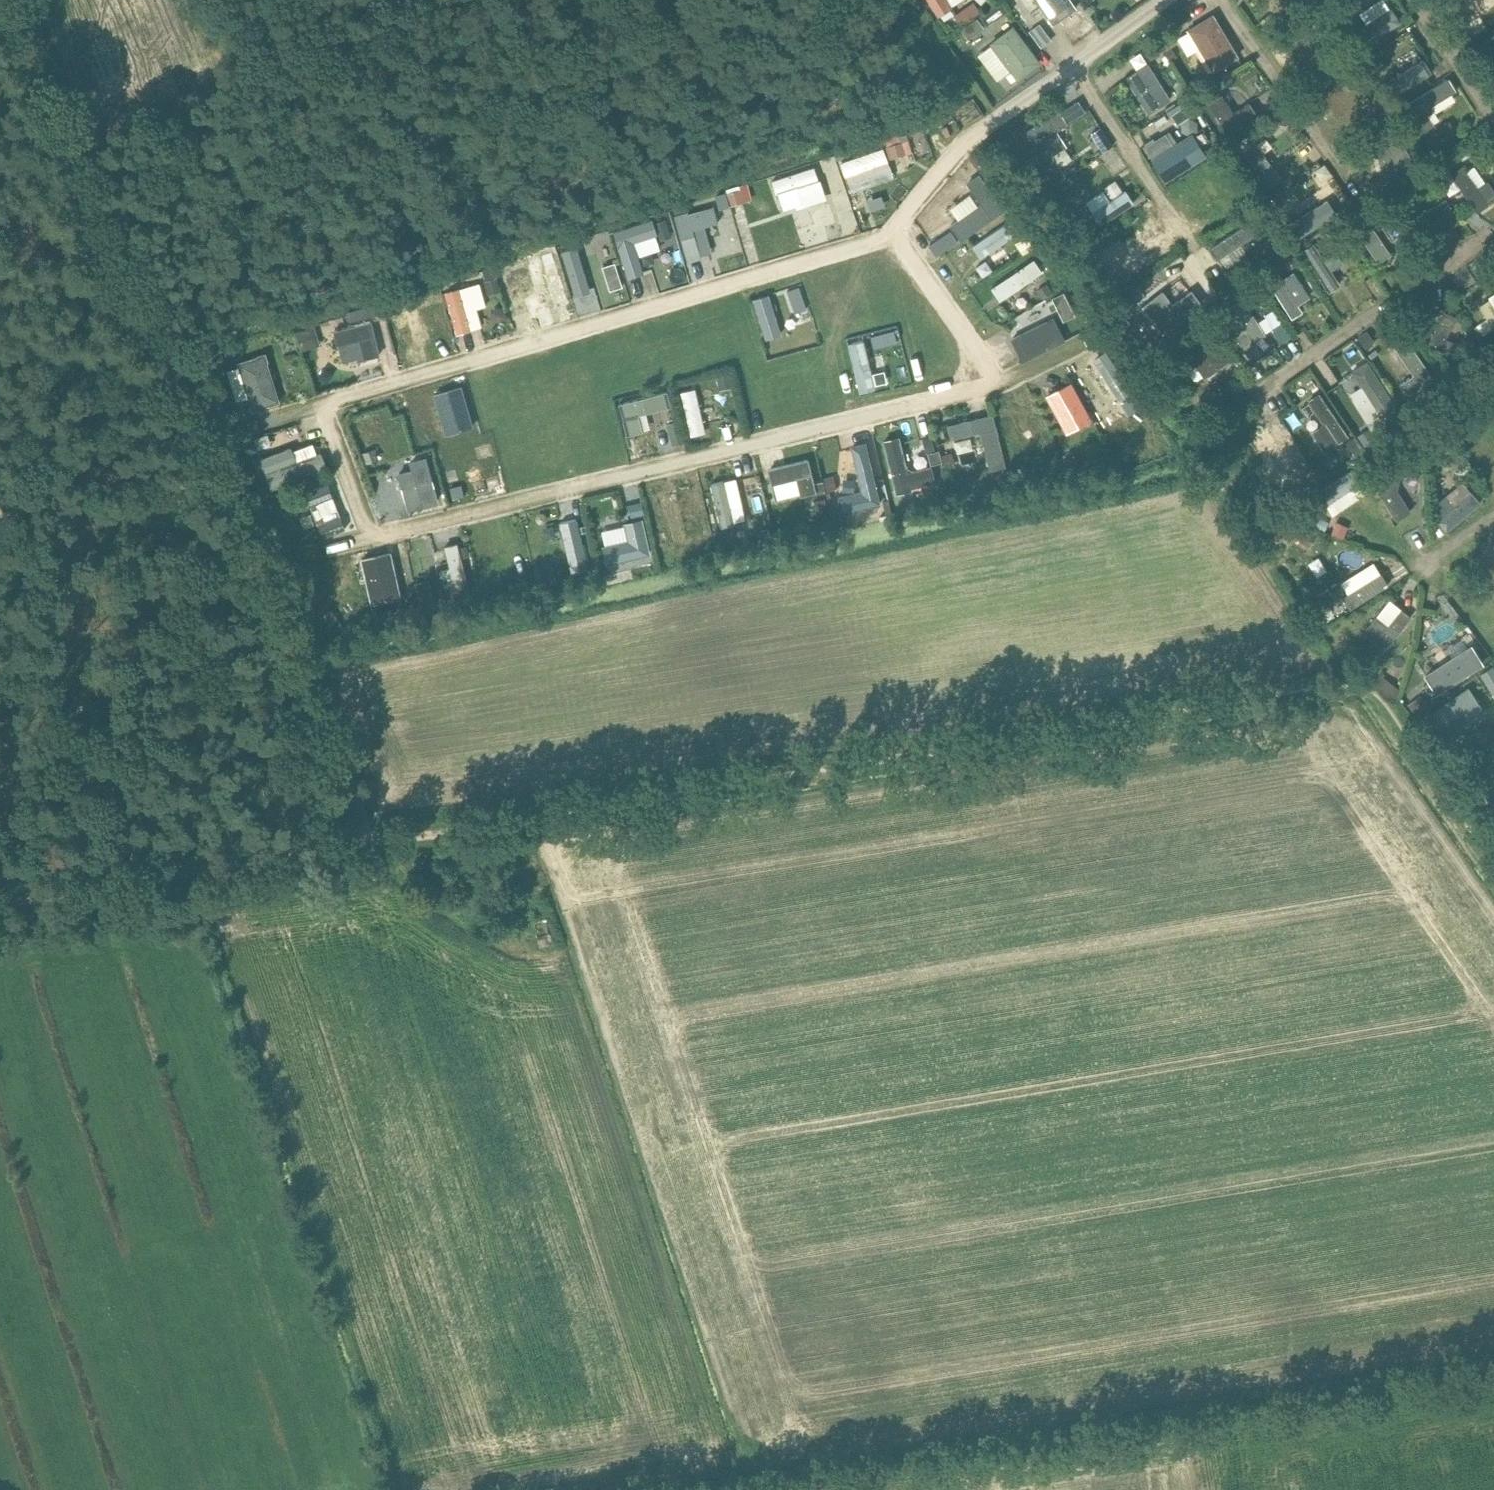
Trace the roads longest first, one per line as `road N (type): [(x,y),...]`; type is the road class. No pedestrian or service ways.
road 1 (track): [(4,0),(370,841)]
road 2 (residential): [(371,534),(1001,382)]
road 3 (residential): [(1072,66),(1218,292),(1493,112)]
road 4 (residential): [(891,233),(325,408)]
road 5 (residential): [(1072,66),(967,138),(891,233)]
road 6 (residential): [(1493,235),(1293,365)]
road 7 (residential): [(1221,0),(1340,163)]
road 8 (residential): [(1001,382),(891,233)]
road 9 (track): [(0,906),(145,881)]
road 10 (residential): [(1414,0),(1493,112)]
road 11 (residential): [(325,408),(371,534)]

